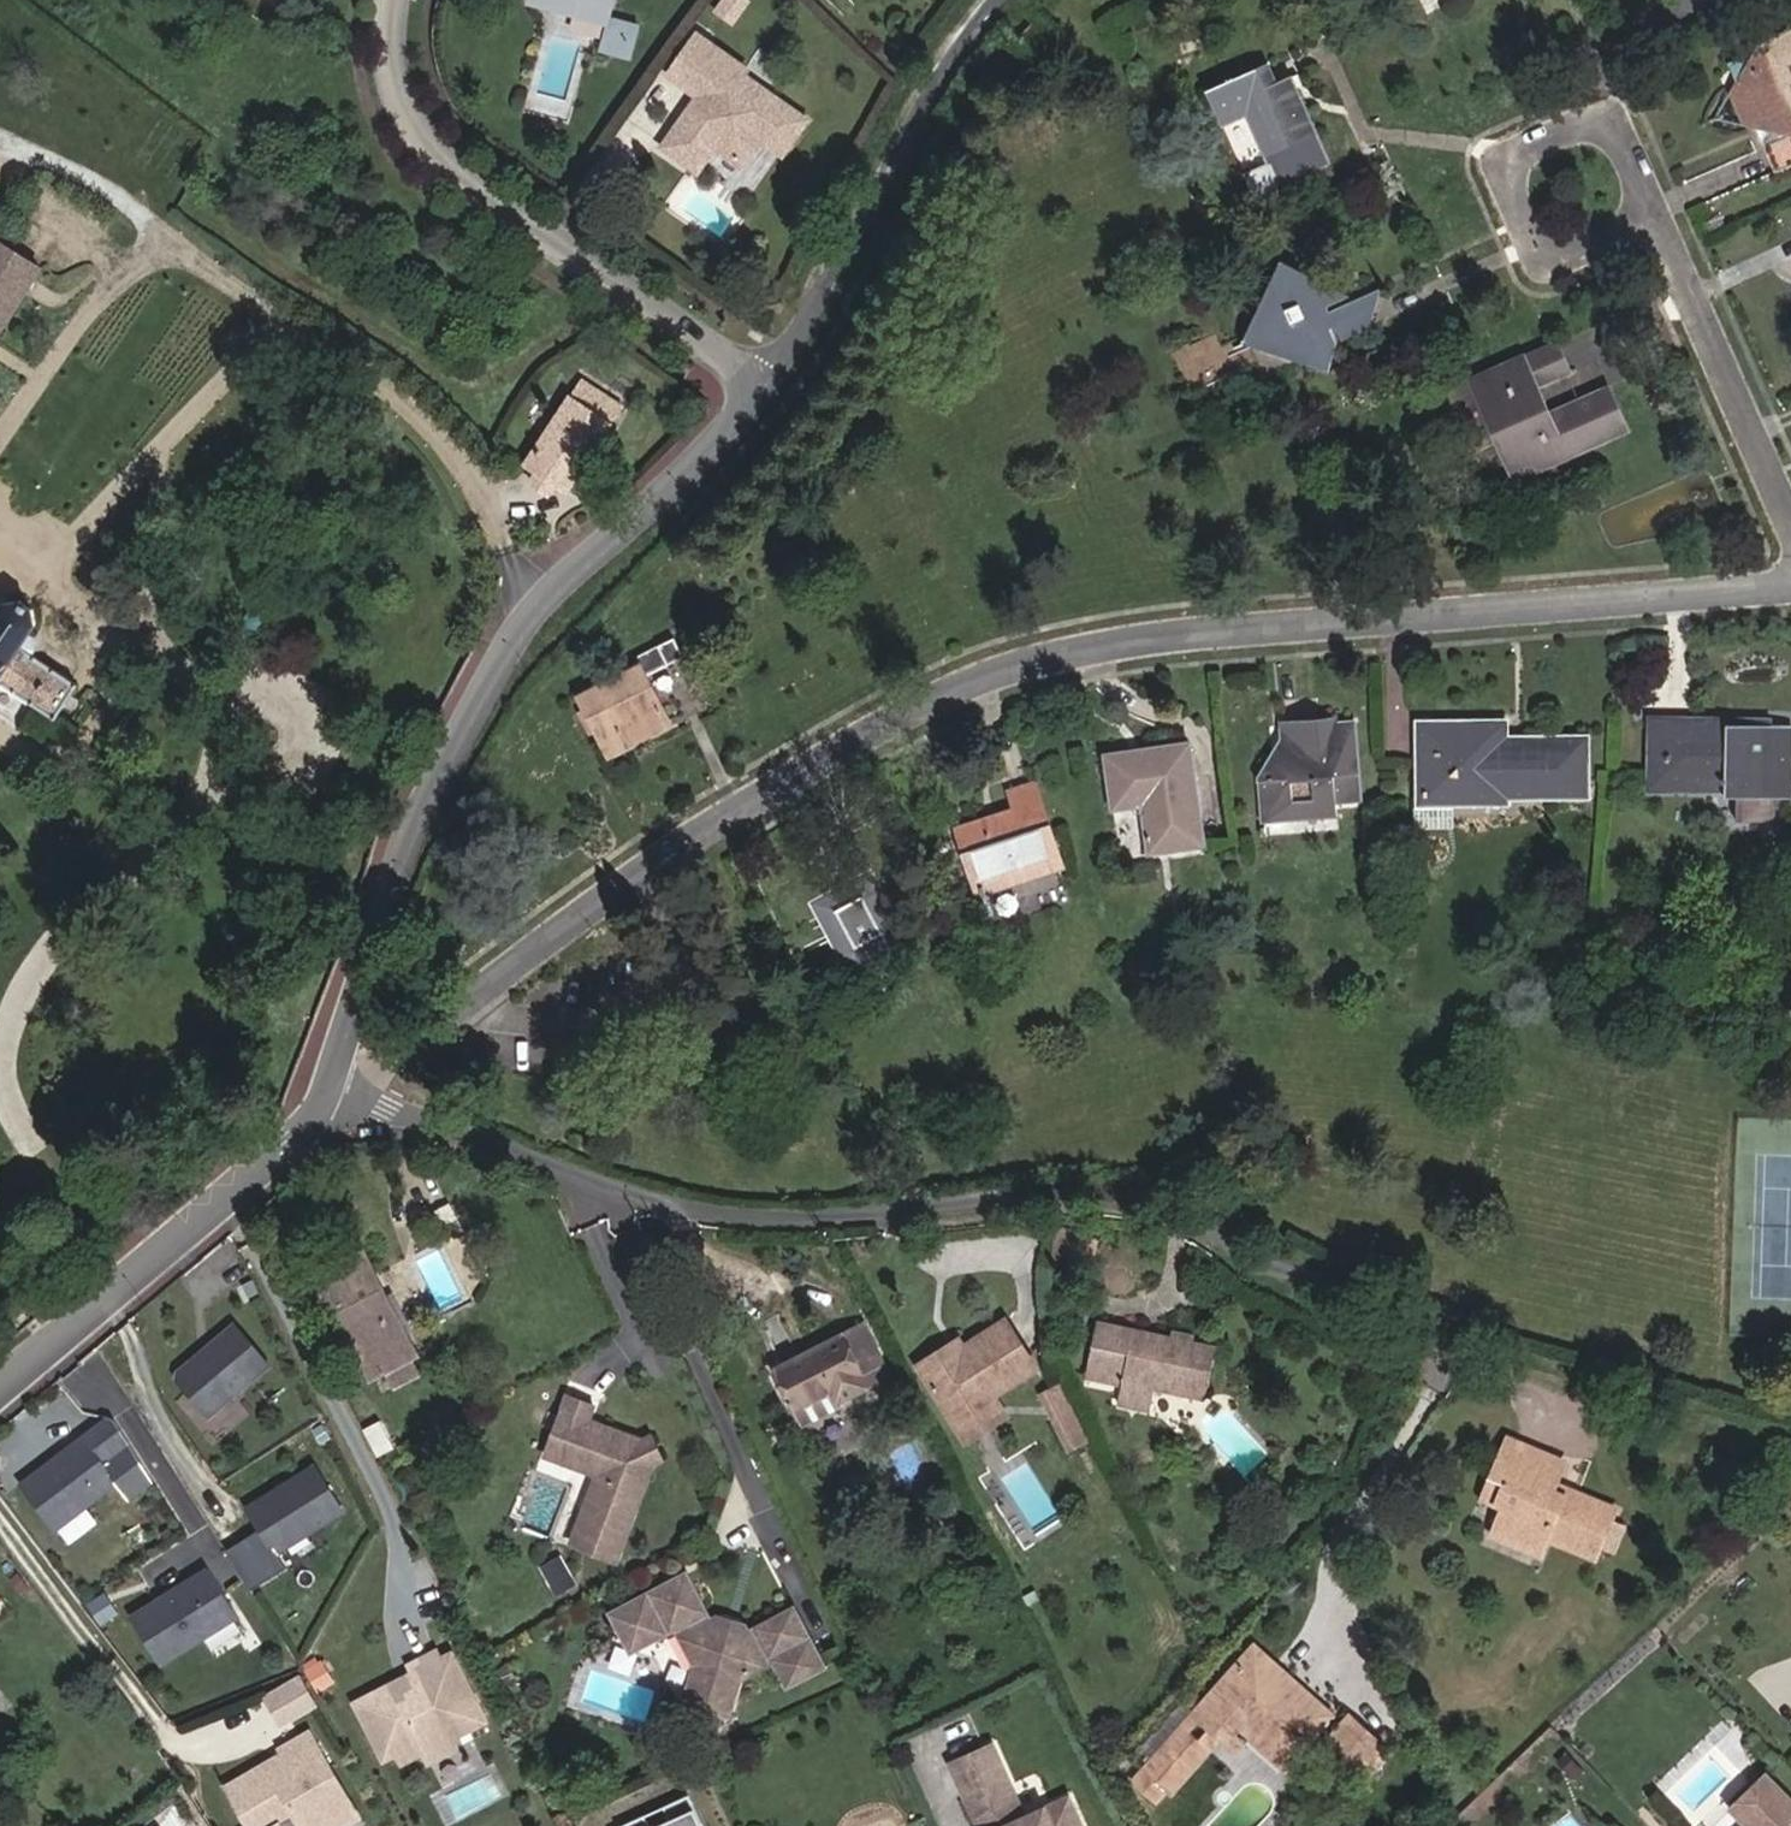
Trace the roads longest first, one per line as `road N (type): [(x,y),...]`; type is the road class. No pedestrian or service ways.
road 1 (residential): [(355,1102),(432,1022),(810,743),(961,673),(1146,630),(1790,579)]
road 2 (residential): [(1423,1324),(1253,1261),(1123,1179),(1025,1180),(840,1207),(602,1193),(355,1102)]
road 3 (residential): [(331,1087),(423,817),(512,653),(780,370)]
road 4 (residential): [(409,0),(410,79),(443,146),(780,370)]
road 5 (residential): [(0,1397),(308,1129),(331,1087)]
road 6 (residential): [(996,0),(780,370)]
road 7 (residential): [(1671,215),(1542,236),(1509,158),(1624,107)]
road 8 (residential): [(1671,215),(1790,489)]

